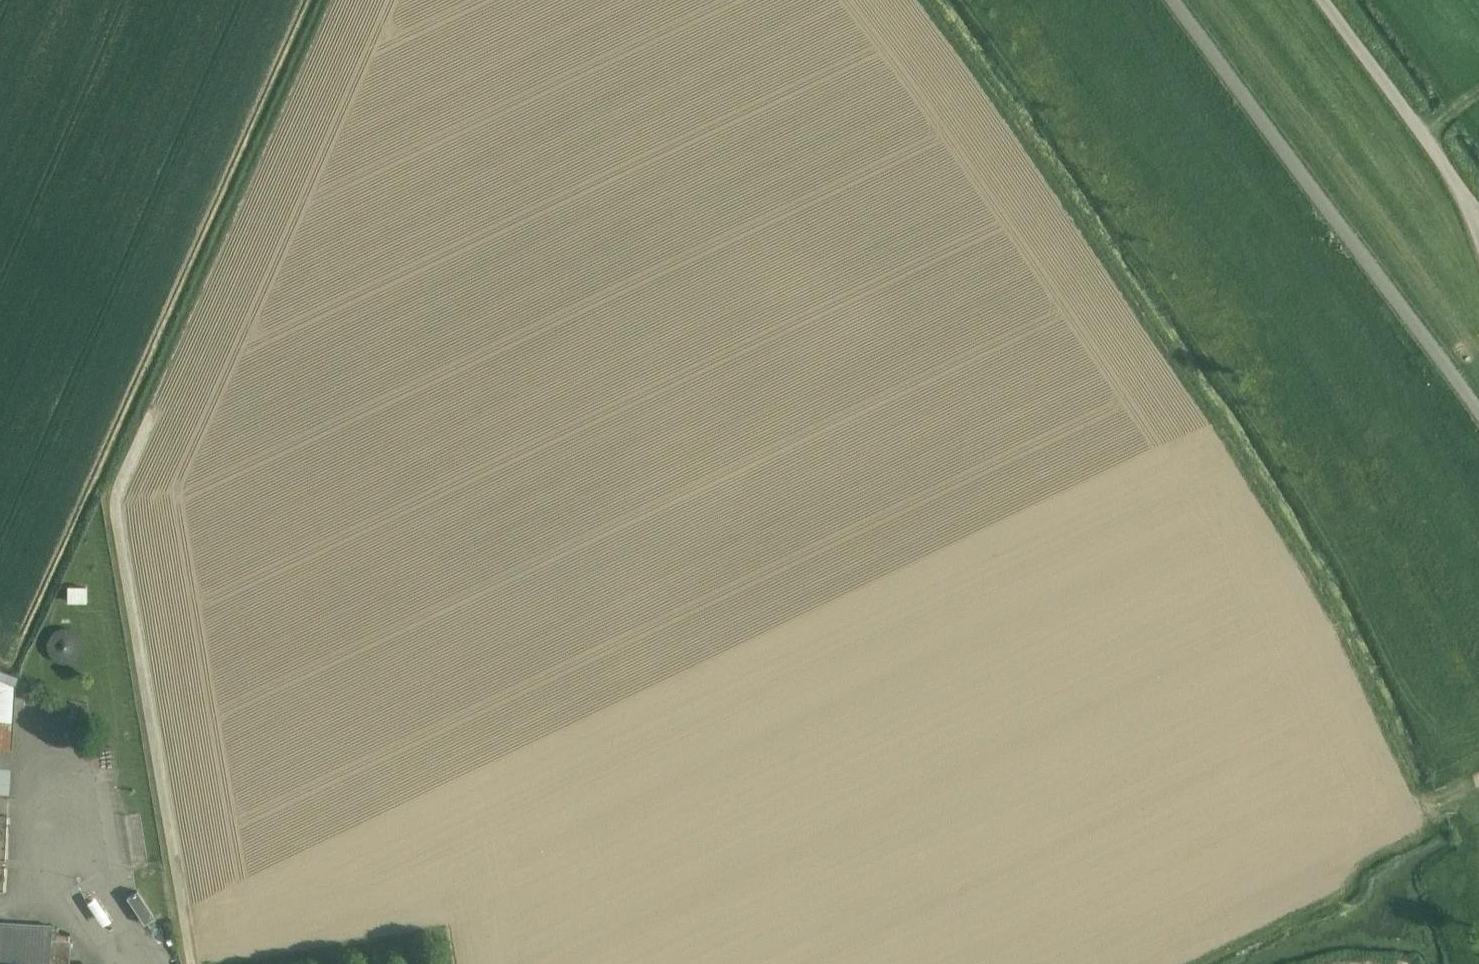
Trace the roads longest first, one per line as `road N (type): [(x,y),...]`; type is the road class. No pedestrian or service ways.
road 1 (track): [(152,415),(112,509),(197,963)]
road 2 (unclassified): [(1478,240),(1466,202),(1324,0)]

